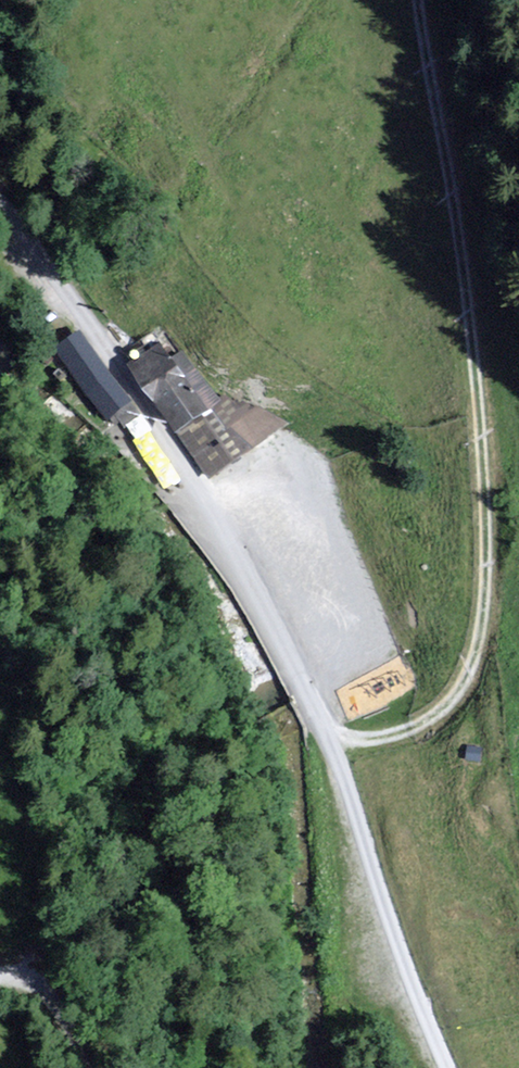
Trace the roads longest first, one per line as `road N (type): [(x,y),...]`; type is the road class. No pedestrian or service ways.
road 1 (unclassified): [(0,212),(169,443),(312,703),(396,948),(448,1067)]
road 2 (track): [(330,738),(400,730),(447,698),(477,629),(486,567),(469,325),(417,0)]
road 3 (track): [(0,975),(49,989),(91,1067)]

